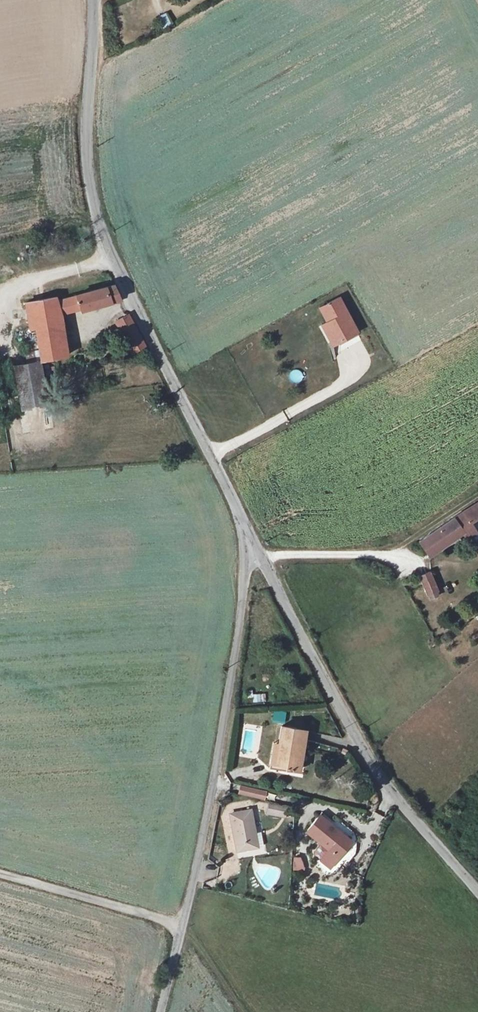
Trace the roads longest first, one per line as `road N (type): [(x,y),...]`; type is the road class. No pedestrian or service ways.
road 1 (unclassified): [(95,0),(87,160),(106,240),(149,341),(213,454),(250,547)]
road 2 (unclassified): [(250,547),(195,881),(160,1011)]
road 3 (unclassified): [(250,547),(386,791),(477,894)]
road 4 (track): [(0,873),(181,929)]

